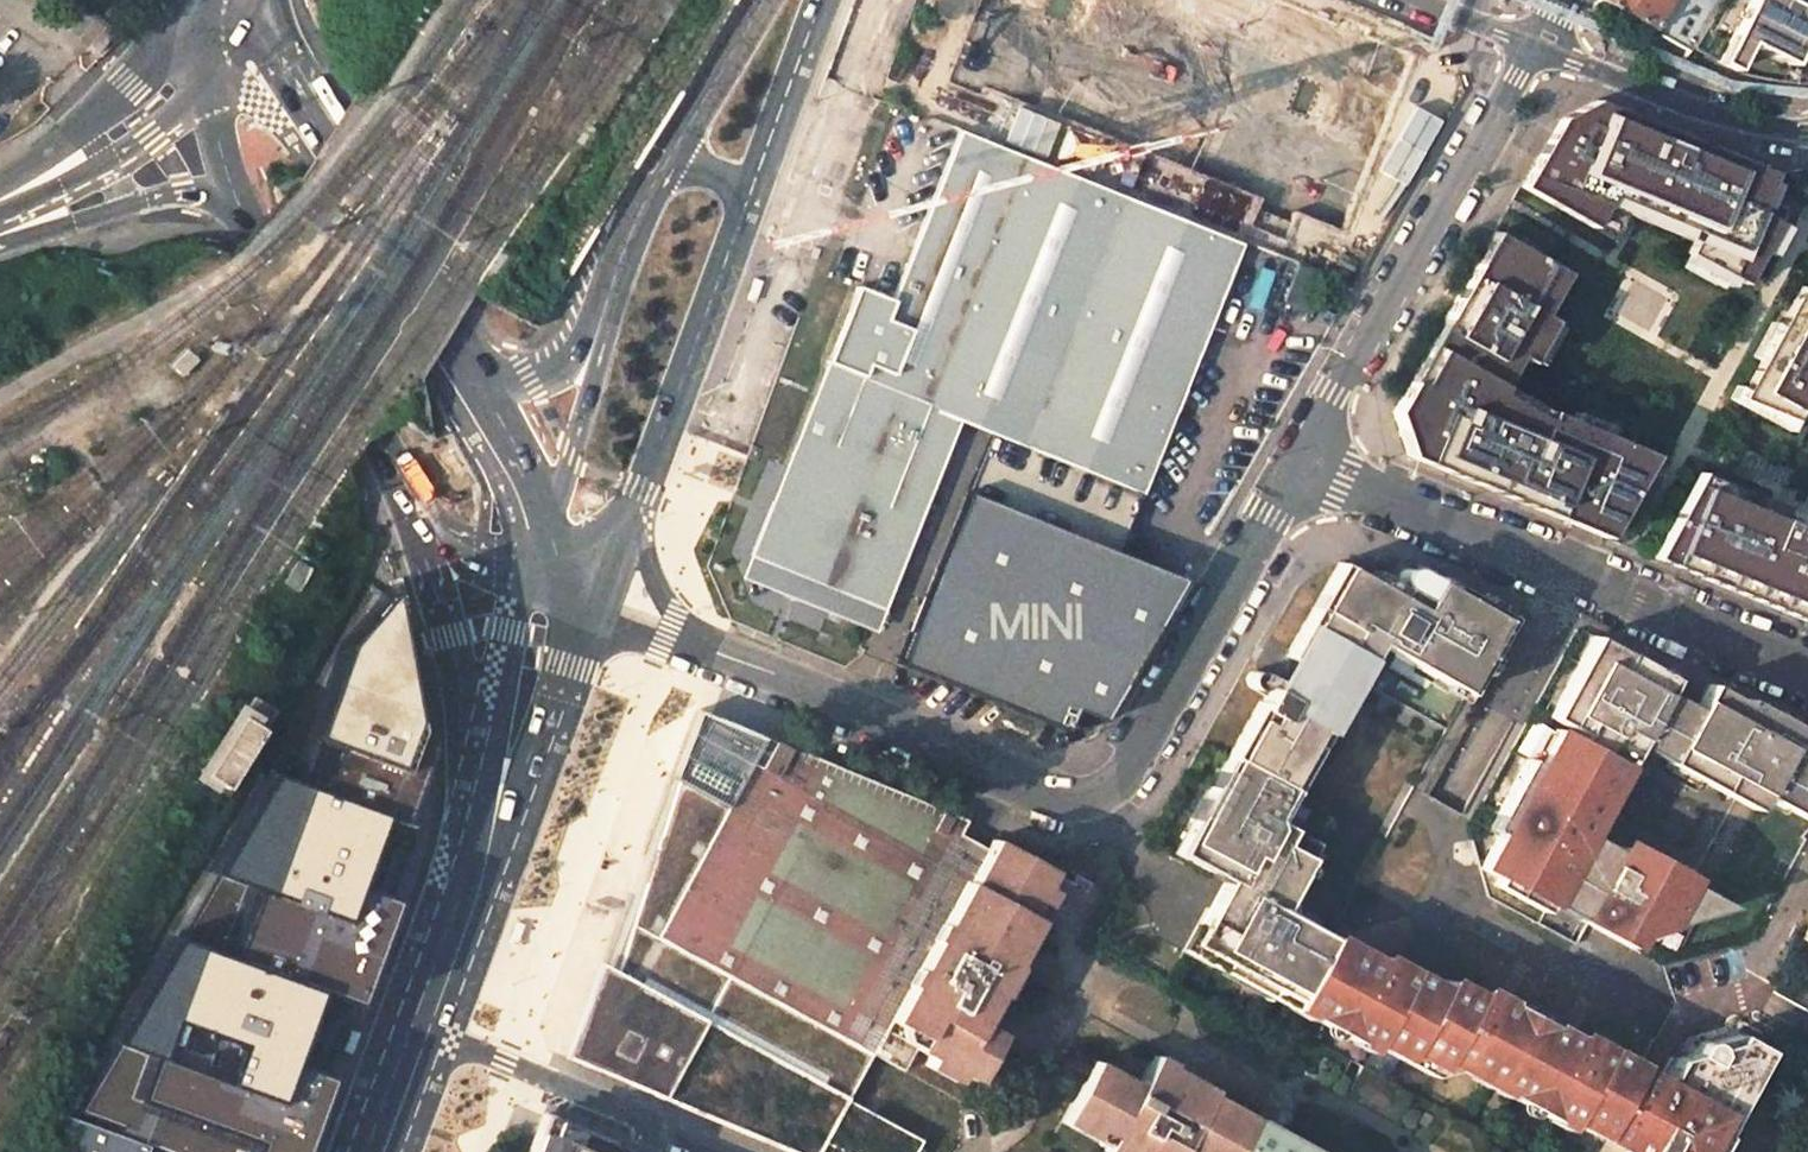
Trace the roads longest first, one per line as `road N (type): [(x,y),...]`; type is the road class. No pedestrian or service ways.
road 1 (residential): [(668,627),(1050,790),(1088,789),(1124,763),(1301,454)]
road 2 (residential): [(1301,454),(1807,668)]
road 3 (residential): [(669,413),(731,397),(879,0)]
road 4 (primary): [(418,1027),(483,927),(533,795),(575,642),(550,581)]
road 5 (residential): [(1535,43),(1301,454)]
road 6 (primary): [(467,375),(275,53),(254,29),(223,26)]
road 7 (primary): [(240,199),(379,433),(428,540)]
road 8 (residential): [(418,1027),(723,1151)]
road 9 (tertiary): [(621,266),(557,521),(550,581)]
road 10 (primary): [(428,540),(472,733),(469,832)]
road 11 (residential): [(1807,136),(1746,127),(1535,43)]
road 12 (primary): [(5,211),(146,111),(223,26)]
road 13 (unclassified): [(550,581),(512,627),(469,832)]
road 14 (tertiary): [(669,413),(753,191)]
road 15 (primary): [(5,211),(75,210),(177,191),(240,199)]
road 16 (primary): [(550,581),(528,494),(467,375)]
road 17 (tertiary): [(621,266),(558,362),(518,380),(467,375)]
road 18 (tertiary): [(753,191),(822,0)]
road 19 (primary): [(469,832),(418,1027)]
road 20 (tertiary): [(766,0),(674,160)]
road 21 (secondary): [(223,26),(221,139),(240,199)]
road 22 (residential): [(550,581),(641,632),(668,627)]
road 23 (primary): [(376,1151),(418,1027)]
road 24 (unclassified): [(428,540),(550,581)]
road 25 (residential): [(668,627),(634,508)]
road 26 (residential): [(1535,43),(1421,0)]

